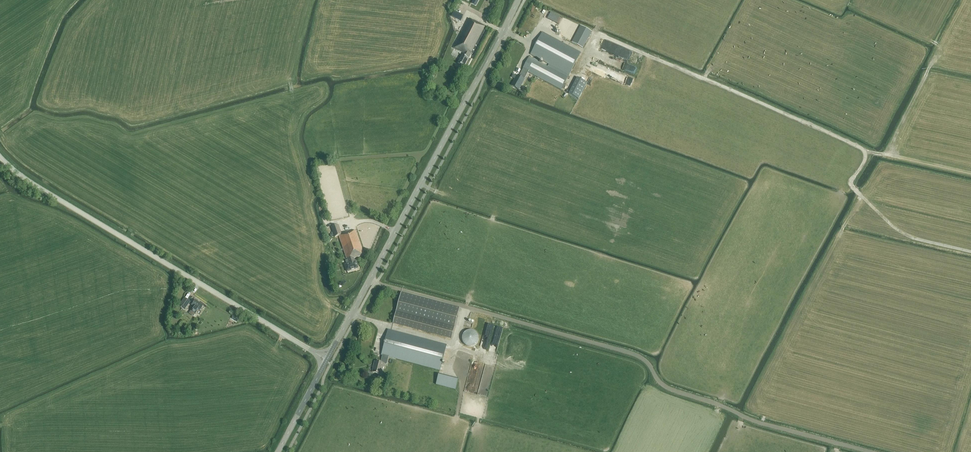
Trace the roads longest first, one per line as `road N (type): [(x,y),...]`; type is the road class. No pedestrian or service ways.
road 1 (track): [(869,451),(672,390),(630,353),(370,280)]
road 2 (track): [(970,251),(916,239),(887,222),(851,183),(862,149),(595,32)]
road 3 (secondary): [(327,359),(518,0)]
road 4 (tertiary): [(327,359),(0,157)]

